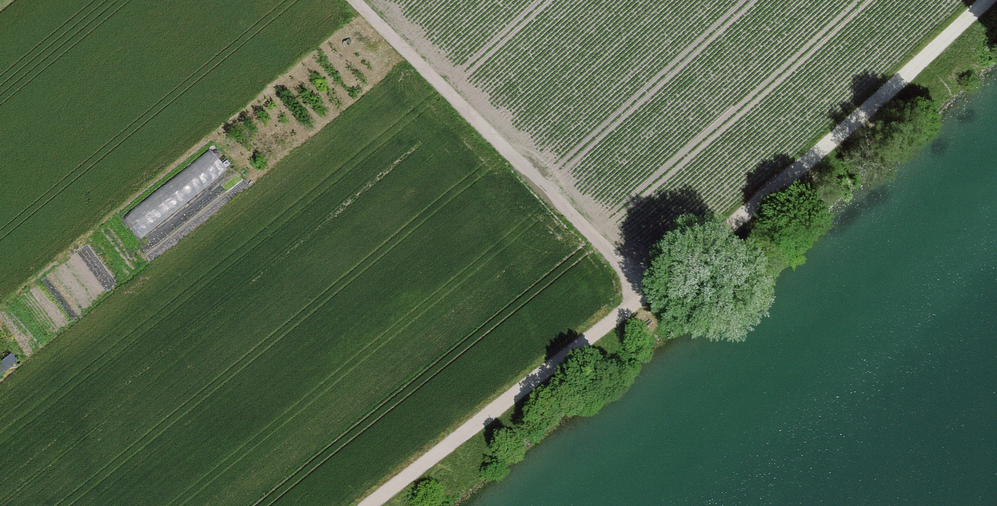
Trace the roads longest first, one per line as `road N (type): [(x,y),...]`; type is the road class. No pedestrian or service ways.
road 1 (track): [(982,0),(647,292),(384,505)]
road 2 (track): [(353,0),(647,292)]

